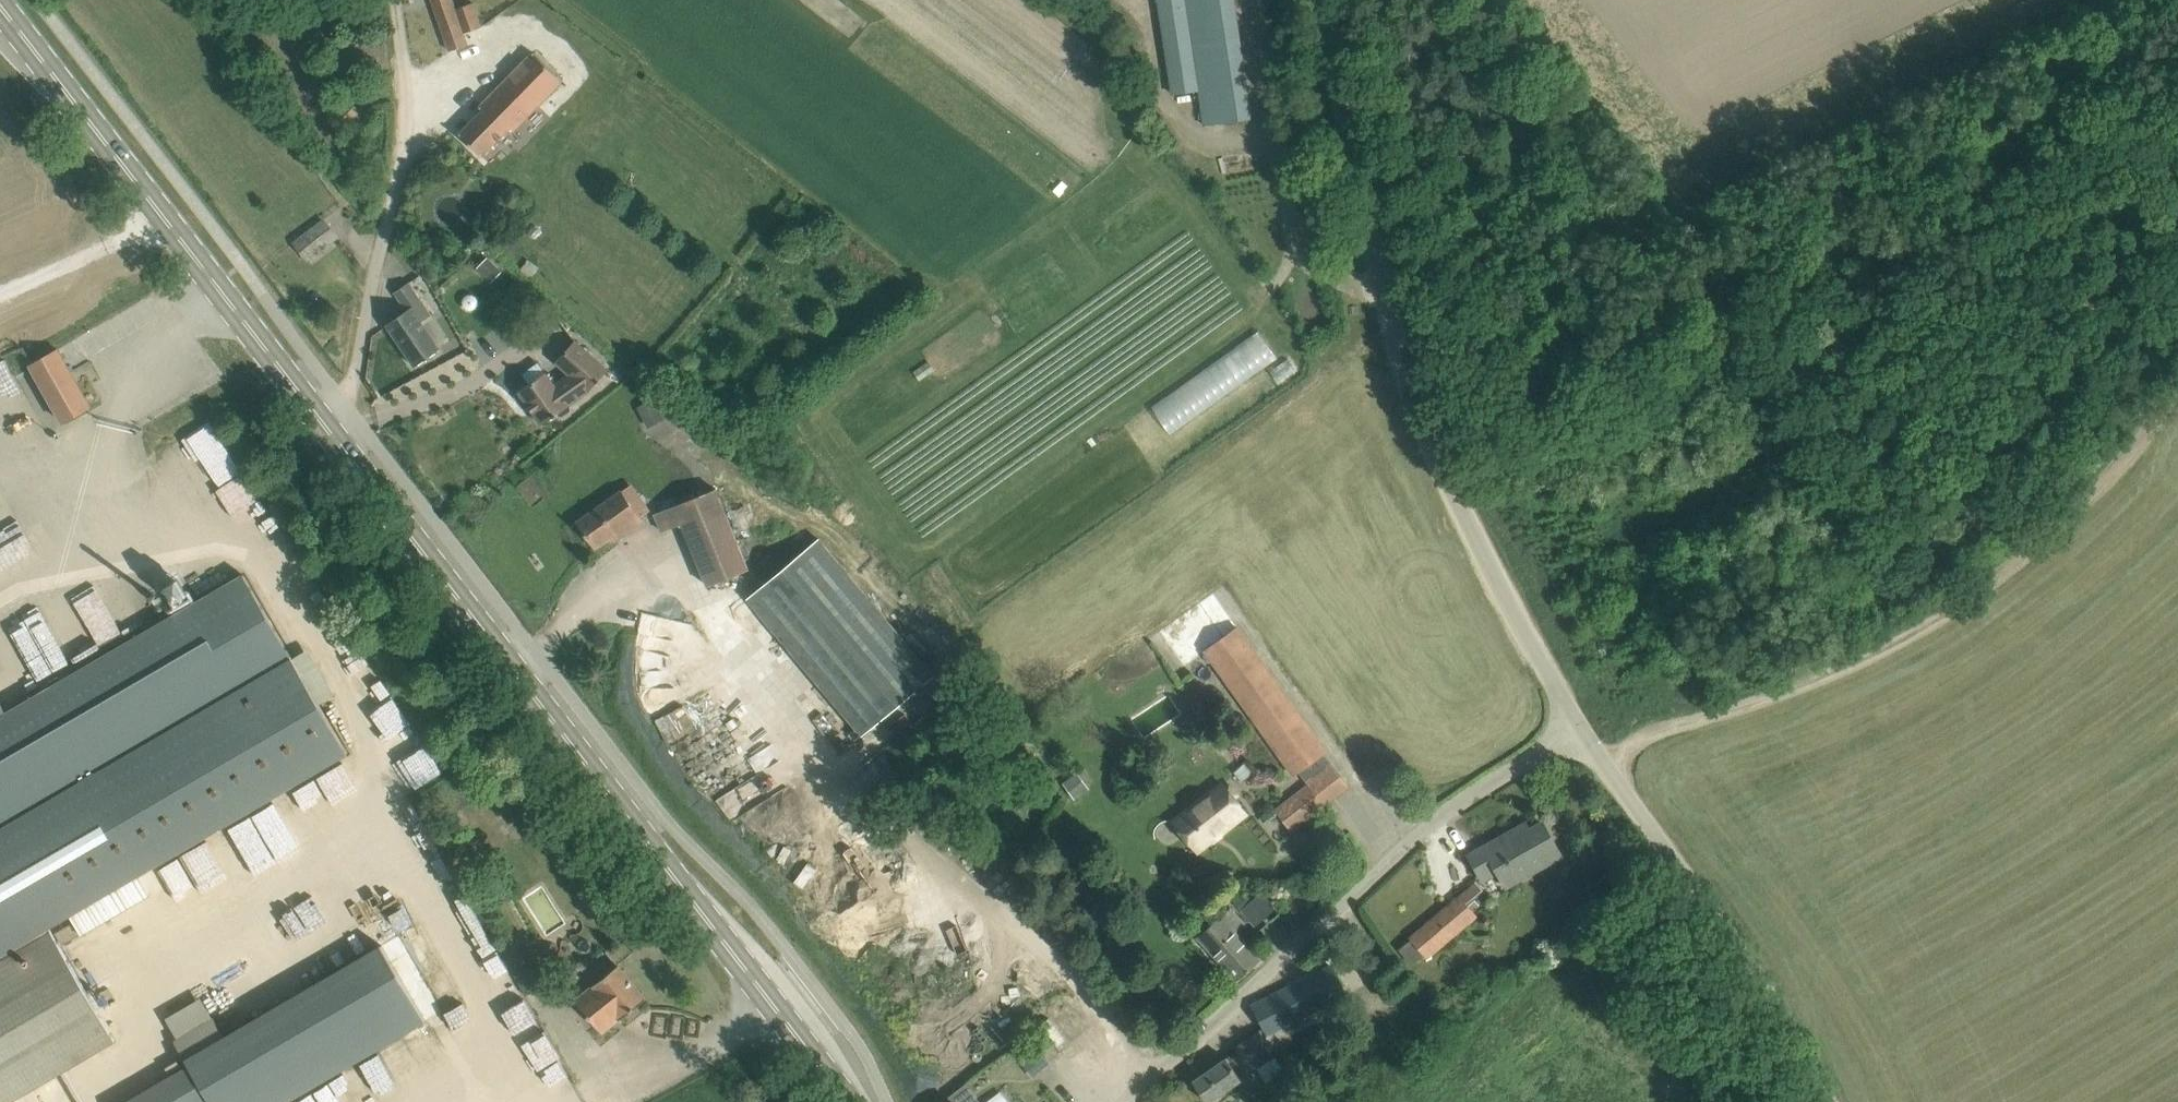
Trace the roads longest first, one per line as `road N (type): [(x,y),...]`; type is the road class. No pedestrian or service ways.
road 1 (primary): [(855,1101),(2,0)]
road 2 (unclassified): [(1575,731),(1430,465),(1321,0)]
road 3 (track): [(2177,394),(2113,486),(2025,565),(1947,617),(1637,748),(1606,771)]
road 4 (unclassified): [(1138,1101),(1237,1018),(1403,848),(1575,731)]
road 5 (unclassified): [(1829,1101),(1730,934),(1575,731)]
road 6 (track): [(359,411),(380,255),(410,148),(401,0)]
road 7 (track): [(0,334),(199,252),(231,249)]
road 8 (track): [(2177,234),(2107,0)]

